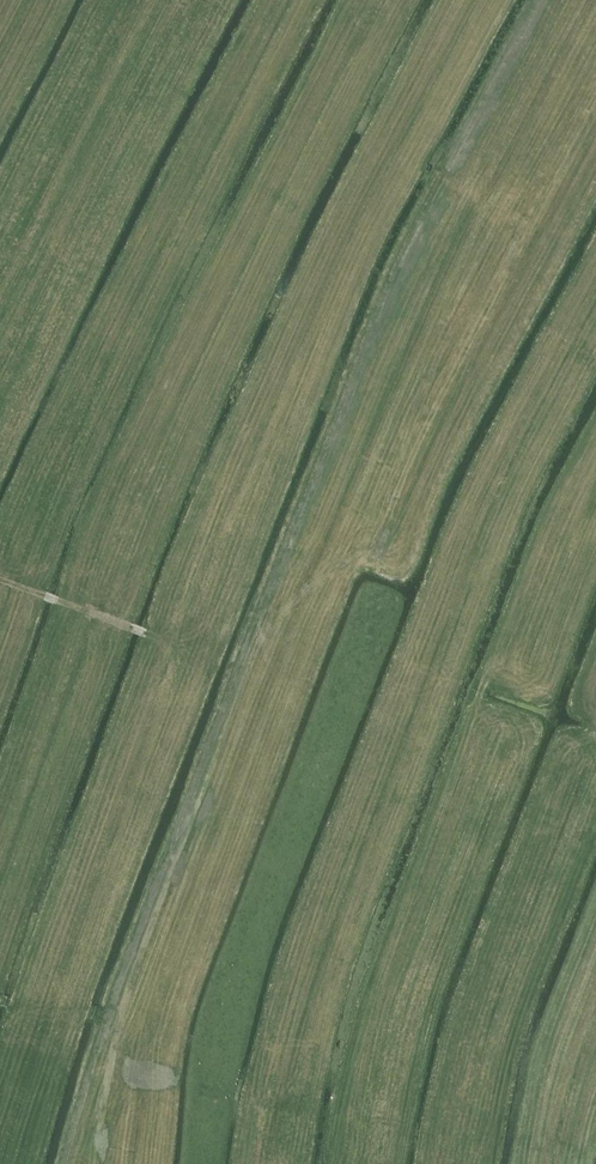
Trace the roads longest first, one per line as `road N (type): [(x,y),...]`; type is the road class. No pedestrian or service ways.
road 1 (track): [(102,1163),(115,1068),(156,921),(265,643),(312,586),(378,545),(428,416),(489,297)]
road 2 (track): [(0,581),(61,603),(110,607),(142,566),(251,318)]

